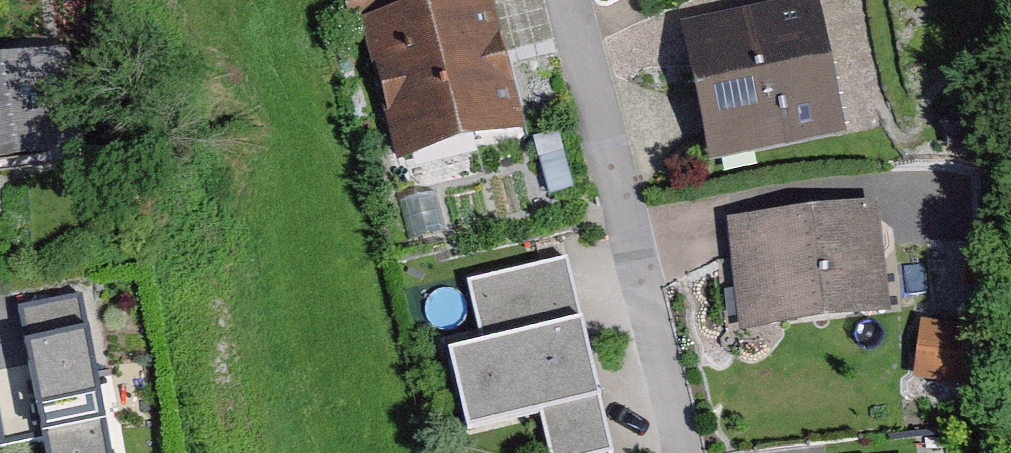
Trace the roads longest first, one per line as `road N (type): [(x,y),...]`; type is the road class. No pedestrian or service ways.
road 1 (residential): [(580,0),(694,452)]

